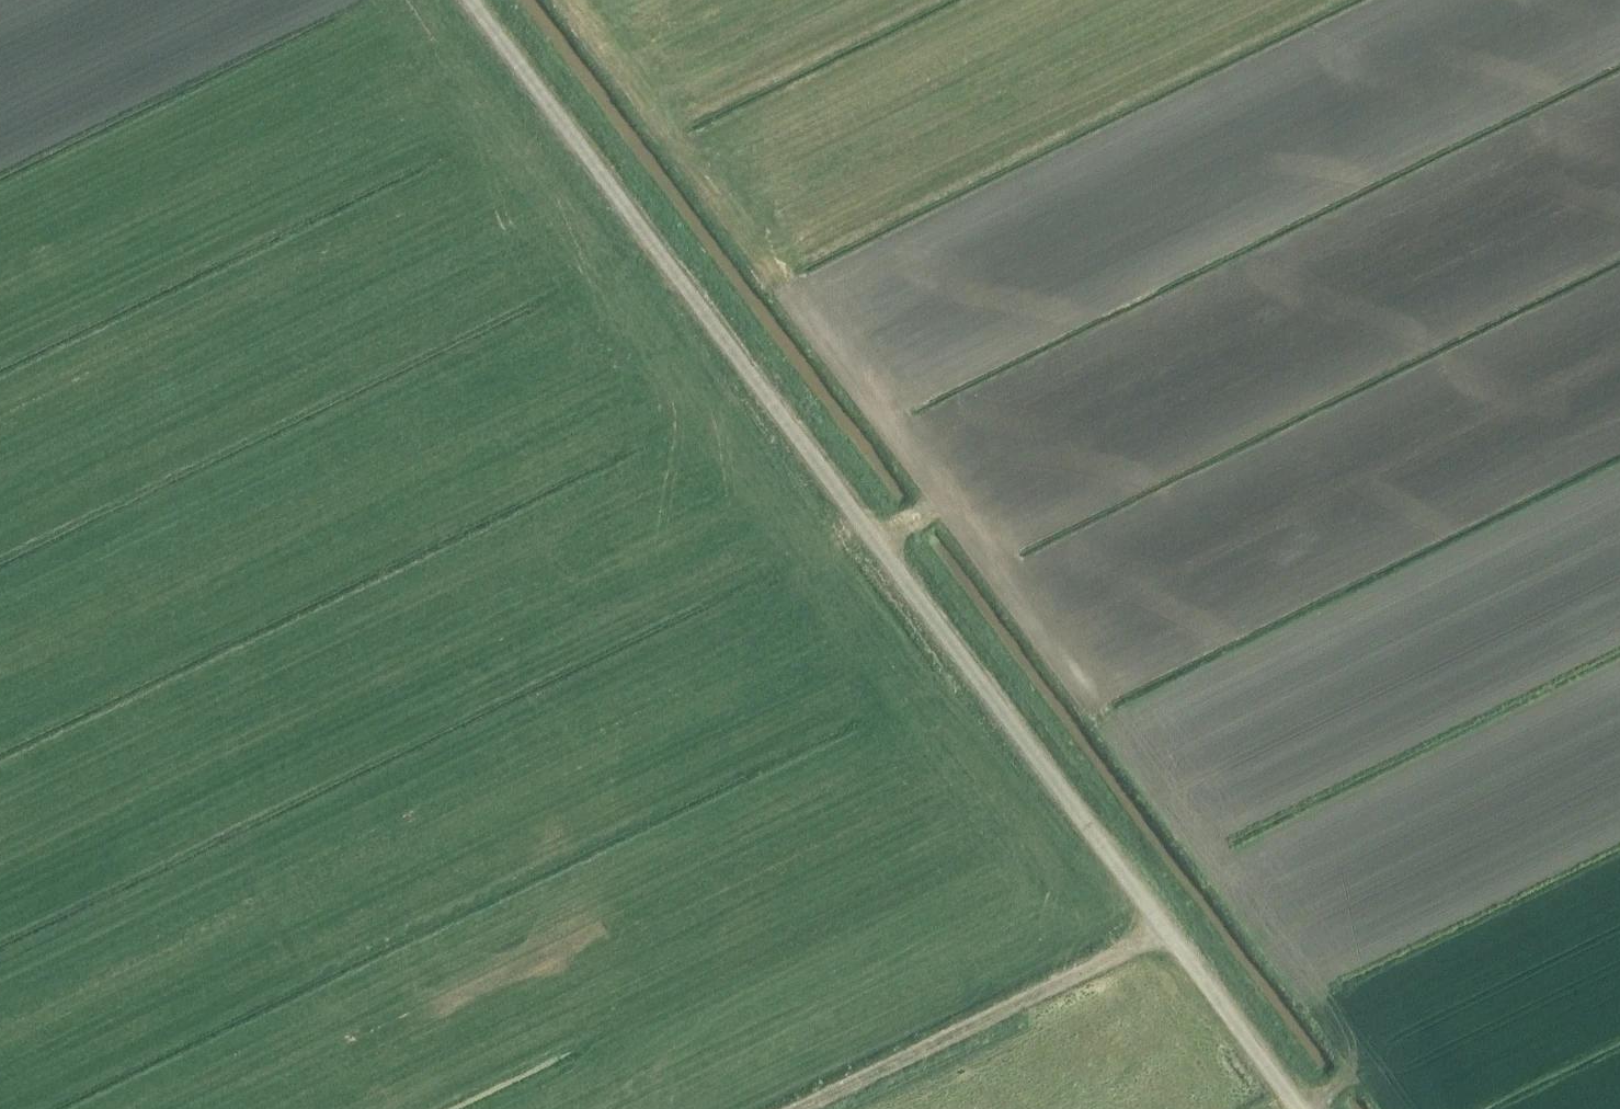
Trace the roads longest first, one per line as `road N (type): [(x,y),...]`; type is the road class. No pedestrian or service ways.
road 1 (unclassified): [(1298,1108),(470,0)]
road 2 (track): [(797,1108),(1165,931)]

